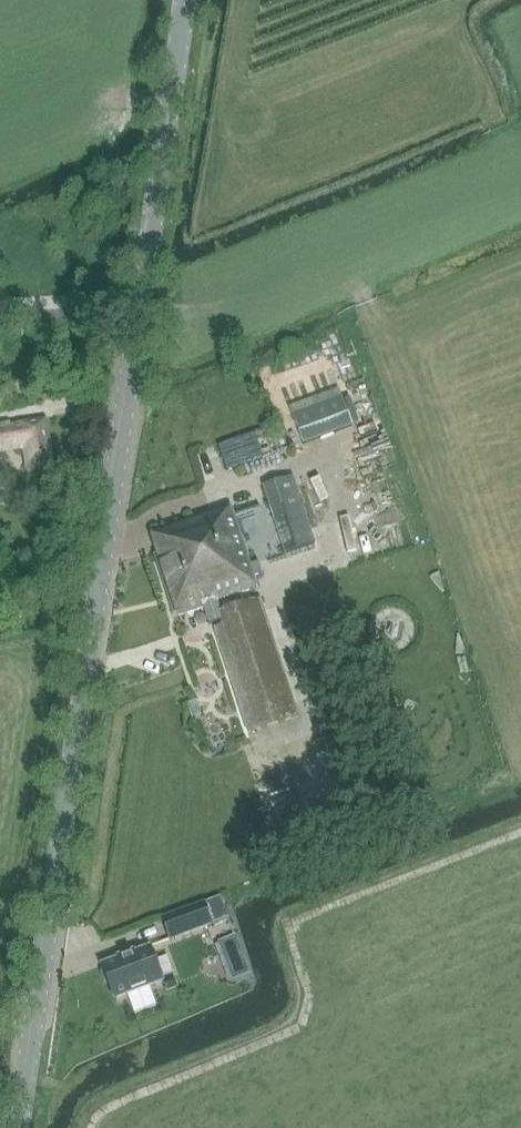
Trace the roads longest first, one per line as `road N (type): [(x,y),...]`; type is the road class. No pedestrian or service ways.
road 1 (tertiary): [(27,1127),(181,0)]

